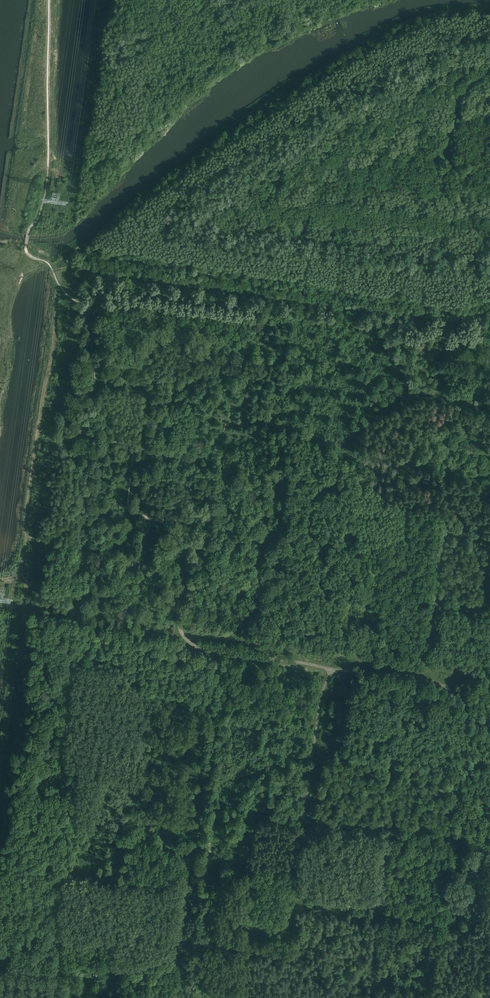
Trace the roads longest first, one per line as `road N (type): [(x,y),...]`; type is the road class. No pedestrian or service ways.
road 1 (track): [(28,253),(67,253),(217,135),(349,47),(404,19),(489,5)]

